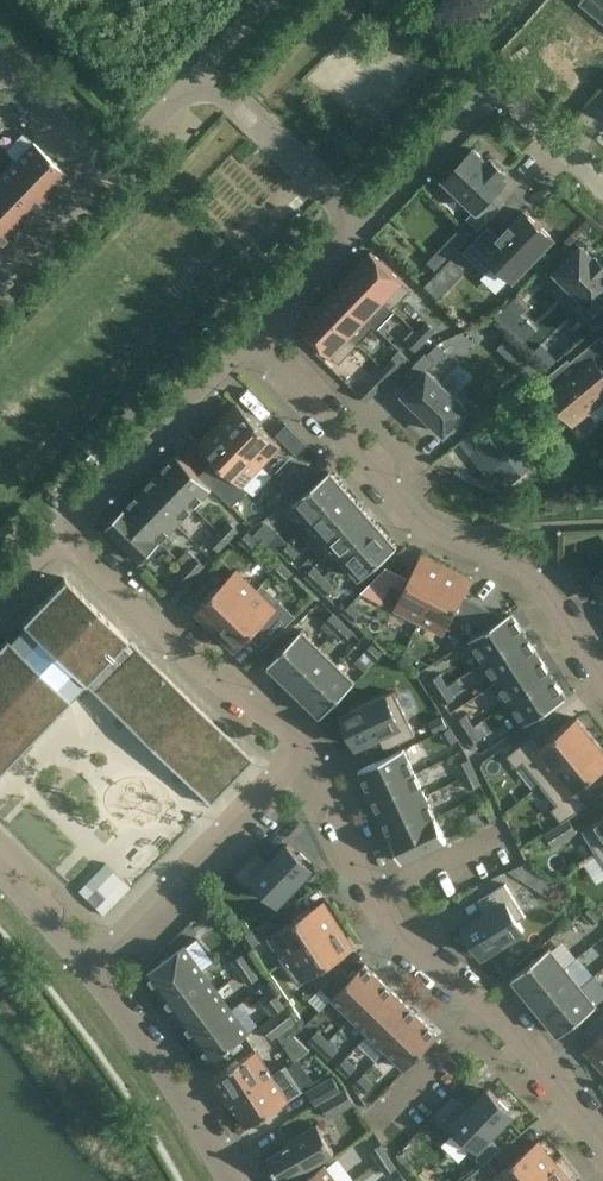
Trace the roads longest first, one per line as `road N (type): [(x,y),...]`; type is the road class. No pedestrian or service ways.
road 1 (residential): [(602,1139),(514,1032),(402,935),(305,741),(190,660),(61,534)]
road 2 (residential): [(104,174),(203,74),(362,223),(253,336)]
road 3 (residential): [(602,680),(542,586),(424,523),(253,336)]
road 4 (residential): [(0,872),(90,970),(230,1180)]
road 5 (residential): [(253,336),(61,534)]
road 6 (residential): [(0,62),(104,174)]
road 7 (residential): [(0,280),(104,174)]

